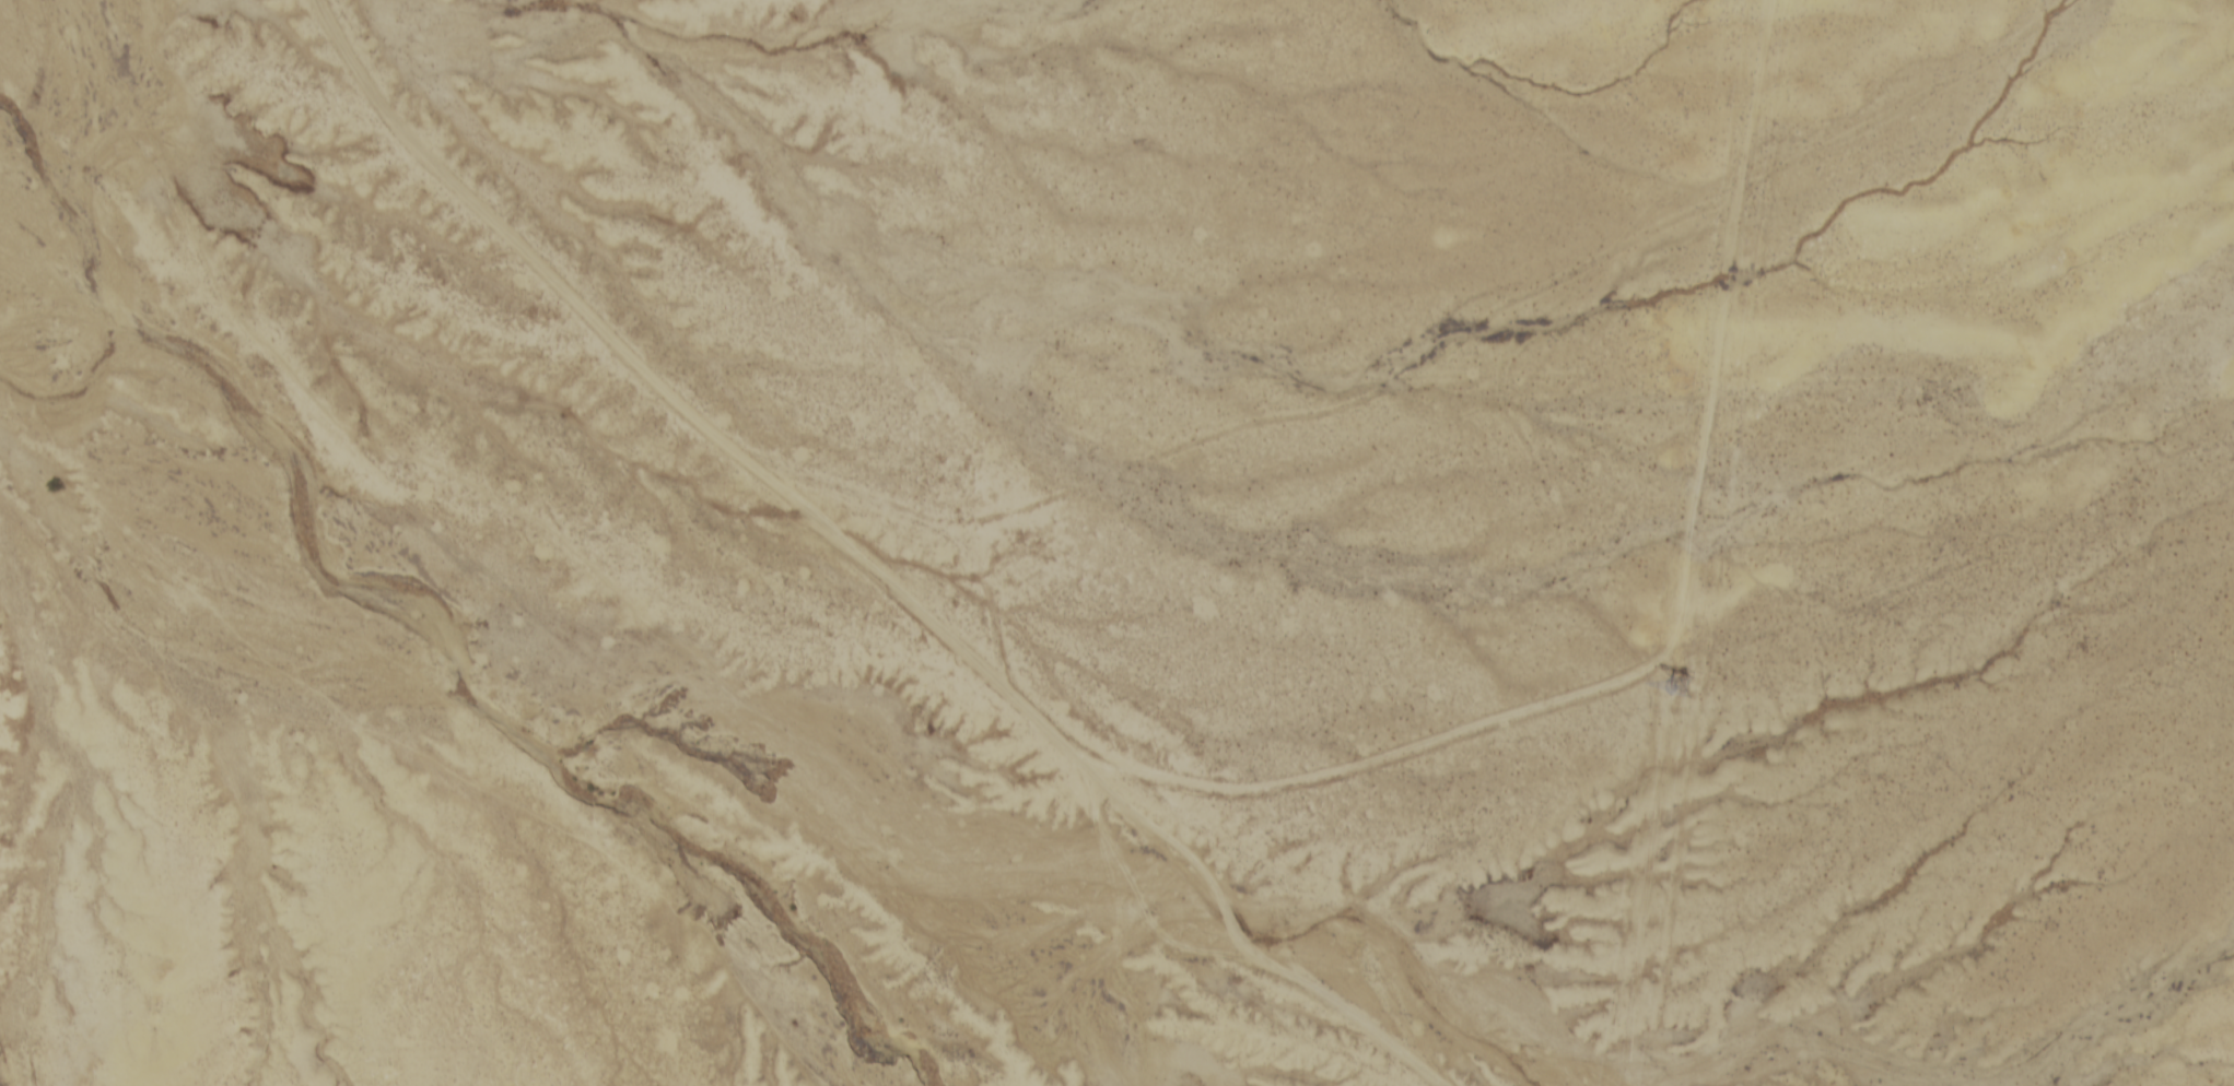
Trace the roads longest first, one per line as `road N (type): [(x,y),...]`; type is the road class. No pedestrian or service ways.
road 1 (residential): [(1447,1085),(371,108),(323,0)]

